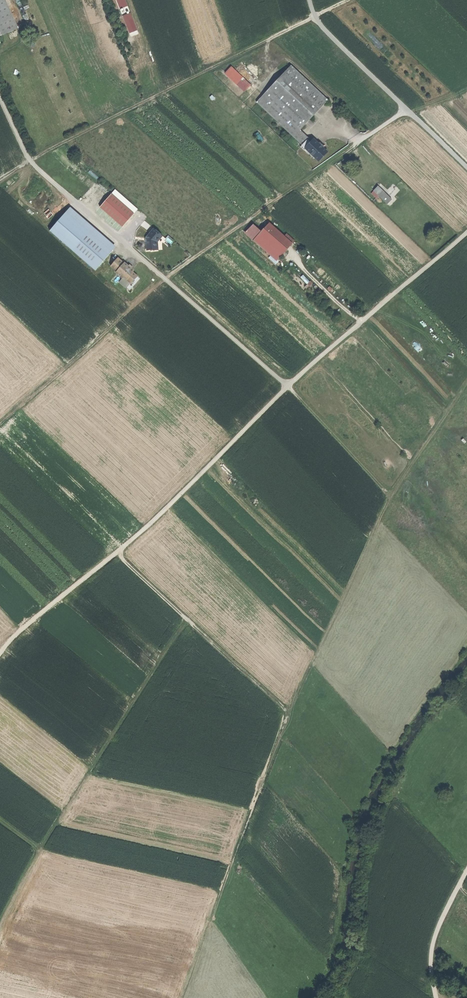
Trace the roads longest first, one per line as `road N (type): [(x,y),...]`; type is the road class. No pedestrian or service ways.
road 1 (track): [(406,111),(165,279),(0,428)]
road 2 (track): [(0,924),(187,618),(120,551)]
road 3 (track): [(187,618),(289,710),(182,997)]
road 4 (track): [(352,0),(0,180)]
road 5 (track): [(287,386),(168,508),(0,654)]
road 6 (track): [(436,997),(431,952),(466,873)]

